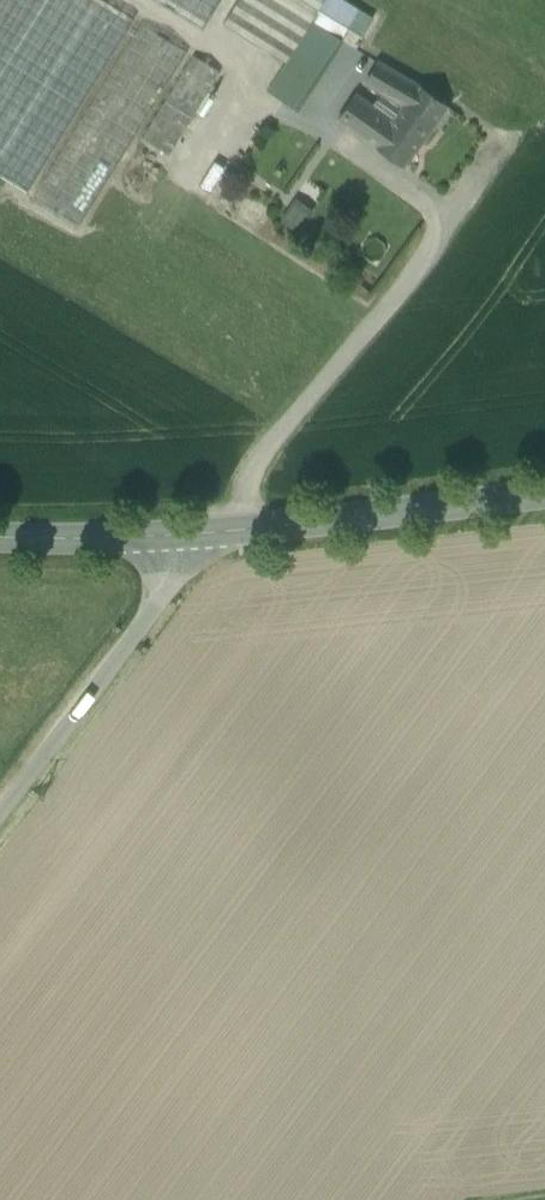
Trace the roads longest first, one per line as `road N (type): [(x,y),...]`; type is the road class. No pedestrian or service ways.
road 1 (track): [(234,526),(233,485),(451,209),(499,135)]
road 2 (tertiary): [(171,530),(544,488)]
road 3 (residential): [(171,530),(171,578),(0,808)]
road 4 (track): [(304,117),(451,209)]
road 5 (tertiary): [(0,529),(171,530)]

